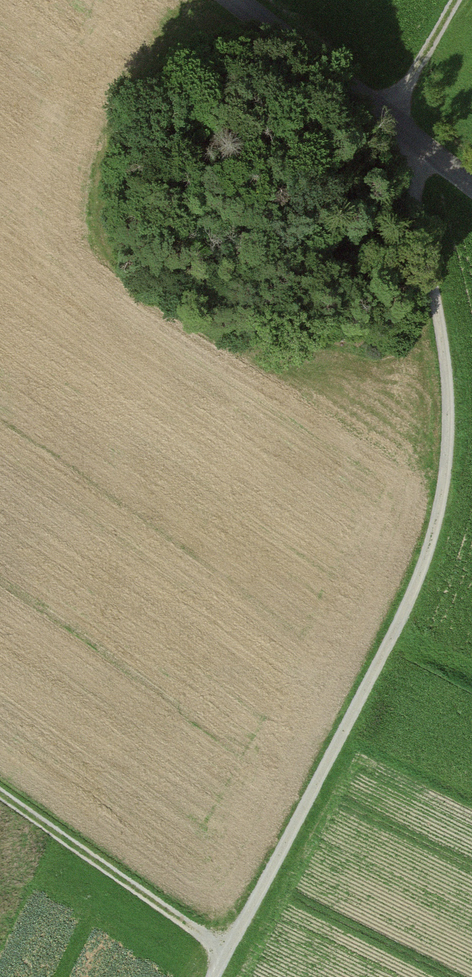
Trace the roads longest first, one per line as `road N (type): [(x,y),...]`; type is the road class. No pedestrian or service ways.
road 1 (track): [(214,976),(403,621),(445,502),(449,403),(417,203),(389,122)]
road 2 (unclassified): [(471,187),(234,0)]
road 3 (track): [(227,952),(0,795)]
road 4 (track): [(455,0),(389,122)]

